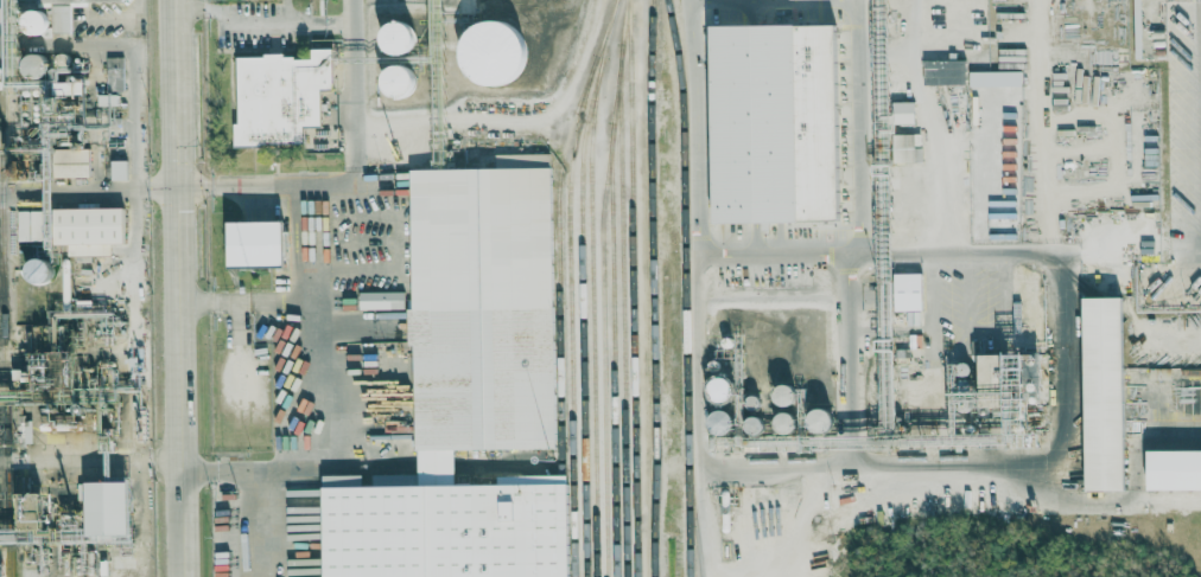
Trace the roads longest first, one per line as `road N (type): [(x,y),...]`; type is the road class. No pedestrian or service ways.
road 1 (tertiary): [(189,576),(179,0)]

